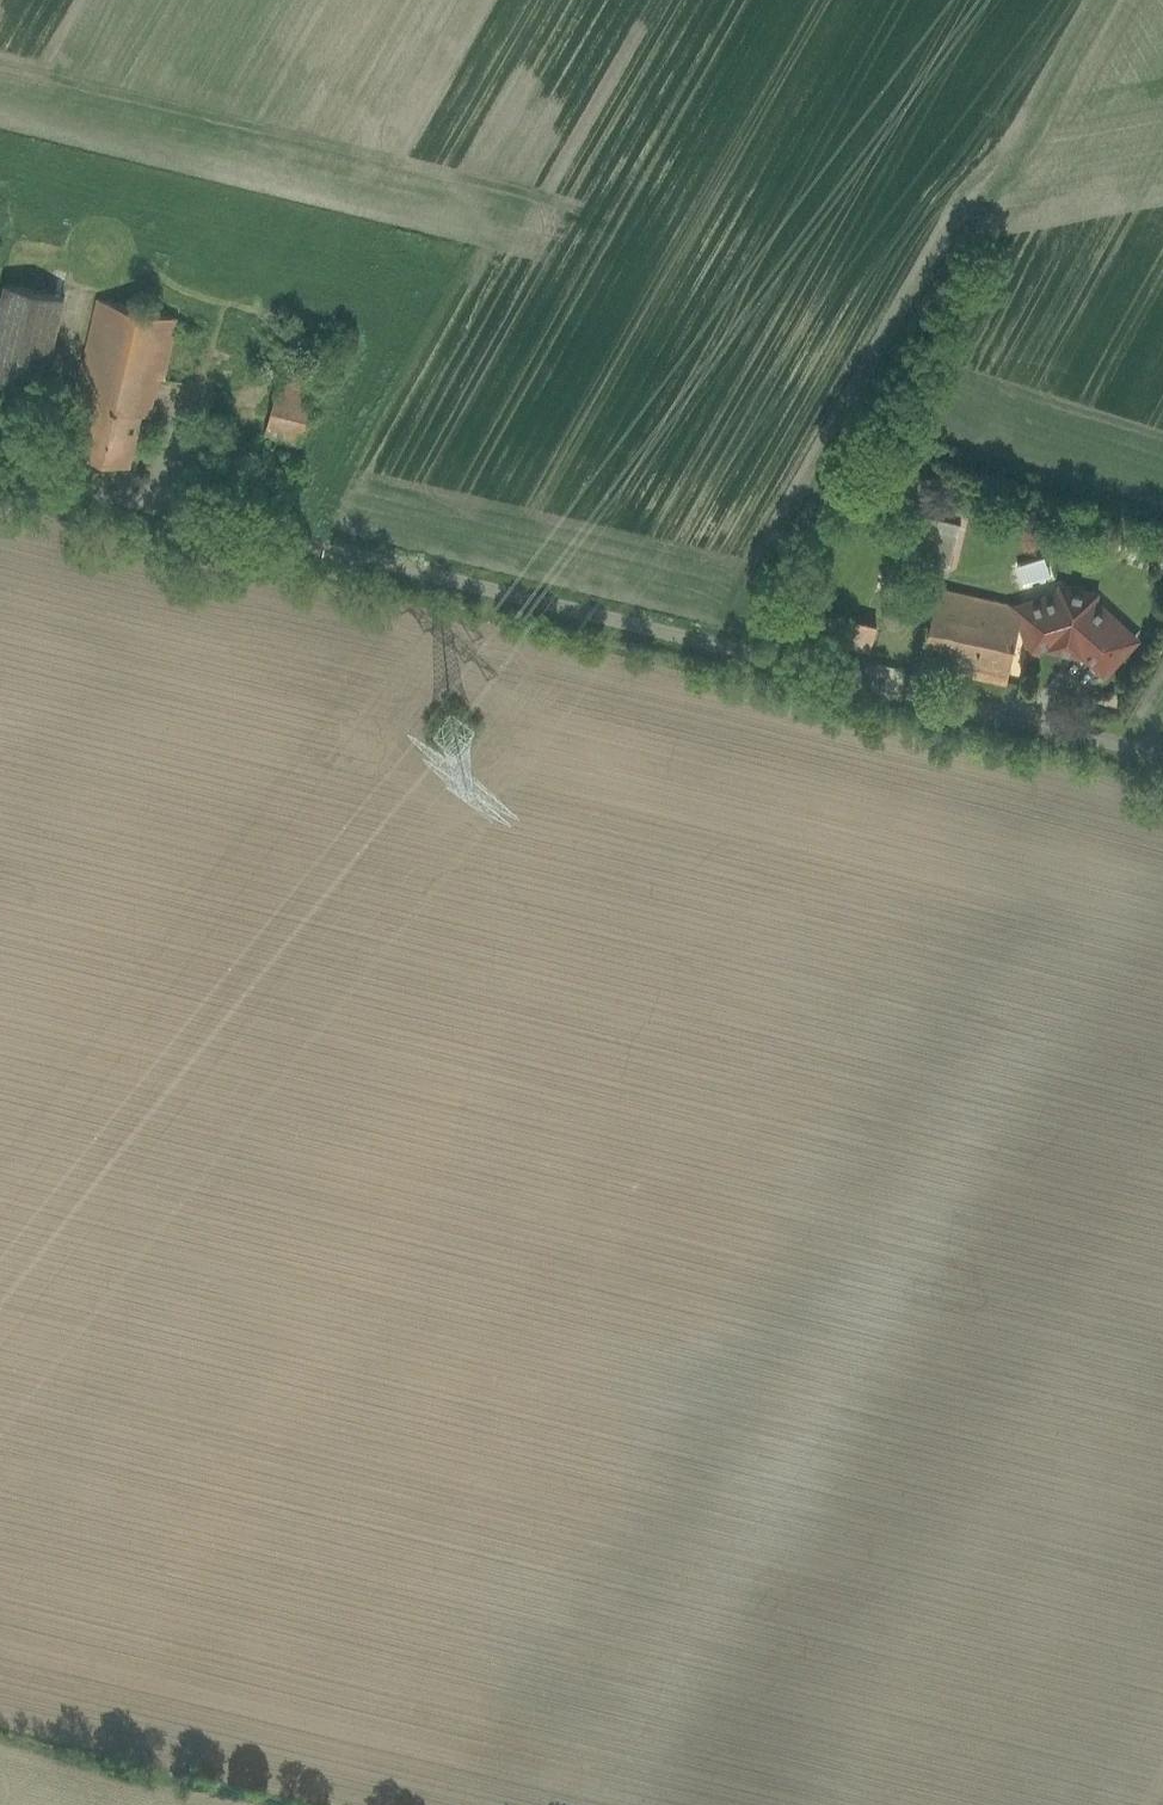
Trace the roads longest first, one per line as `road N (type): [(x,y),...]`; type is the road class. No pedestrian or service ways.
road 1 (residential): [(1162,757),(0,469)]

